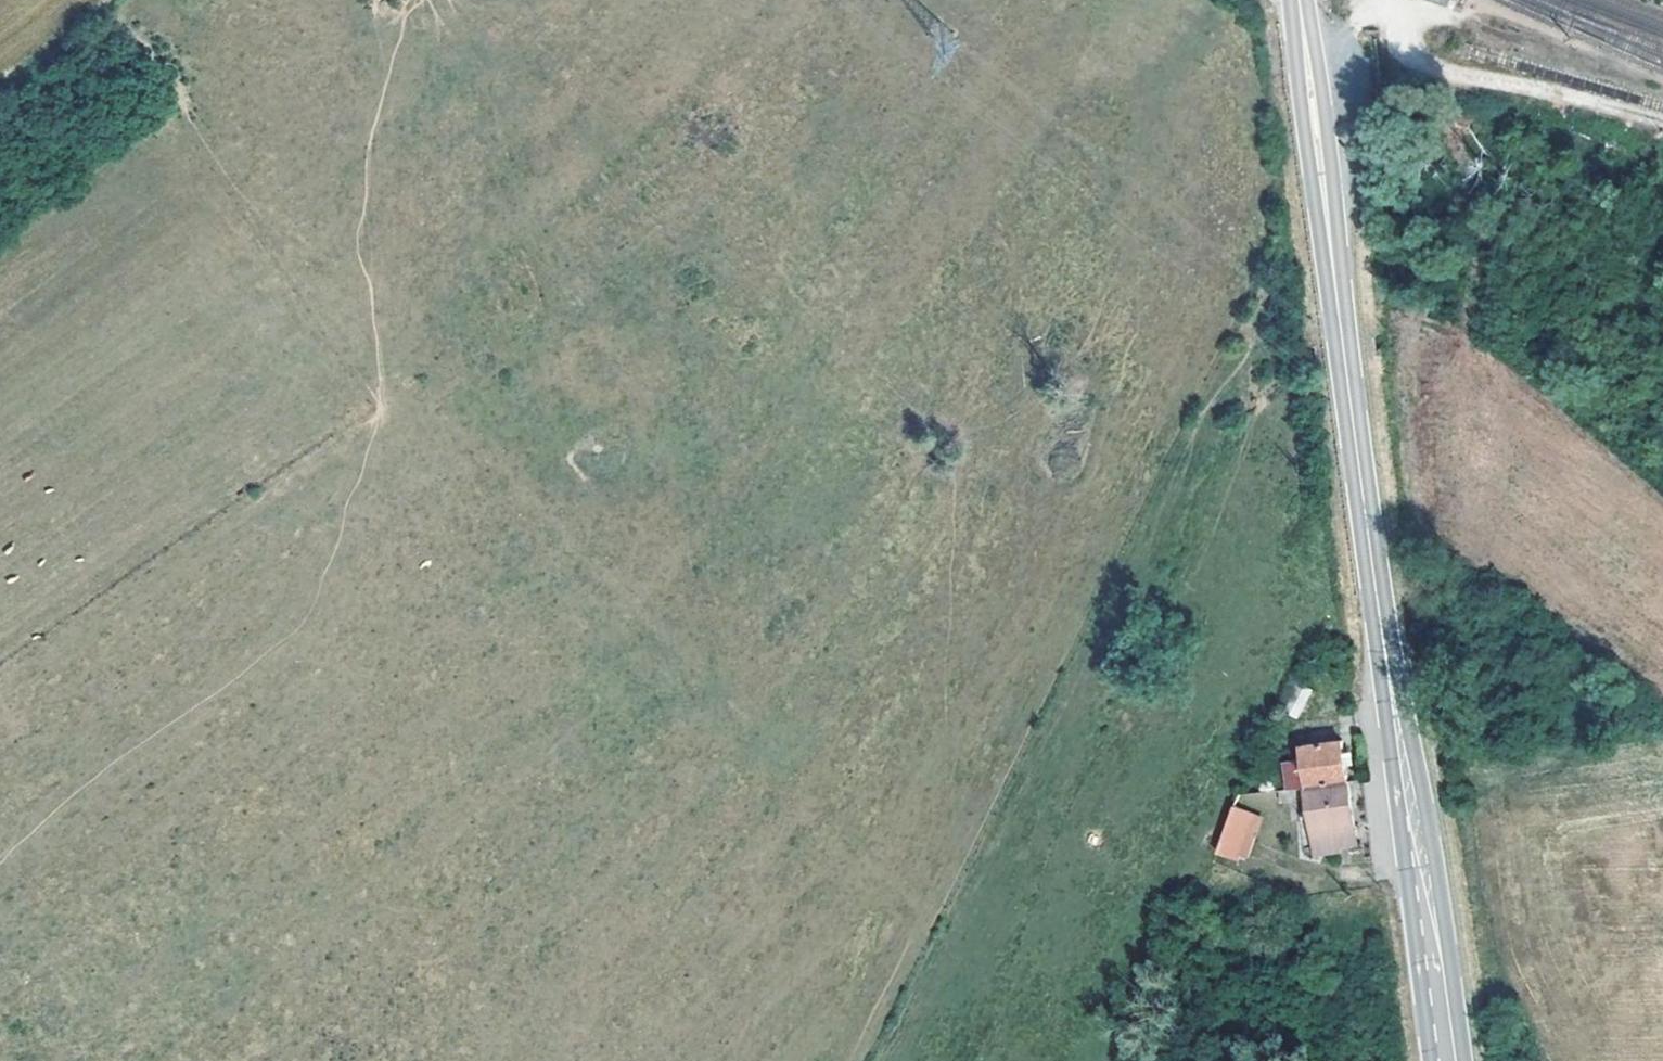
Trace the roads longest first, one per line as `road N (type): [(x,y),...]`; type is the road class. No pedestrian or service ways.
road 1 (secondary): [(1447,1060),(1299,0)]

